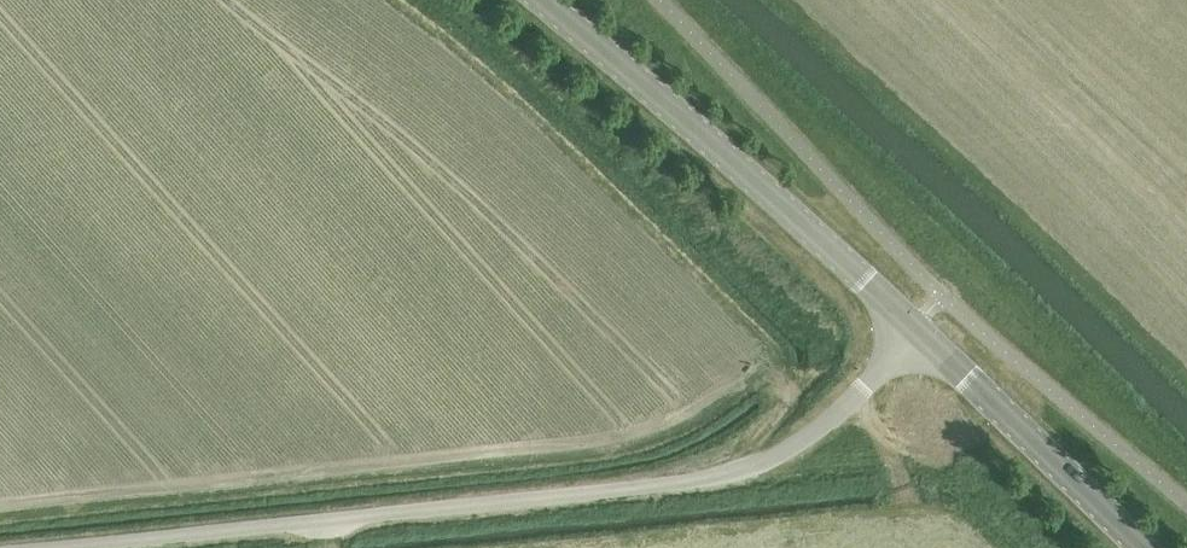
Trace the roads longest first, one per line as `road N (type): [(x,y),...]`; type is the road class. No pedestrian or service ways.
road 1 (unclassified): [(59,547),(721,476),(780,454),(833,417),(917,327)]
road 2 (secondary): [(917,327),(542,0)]
road 3 (secondary): [(1141,547),(917,327)]

